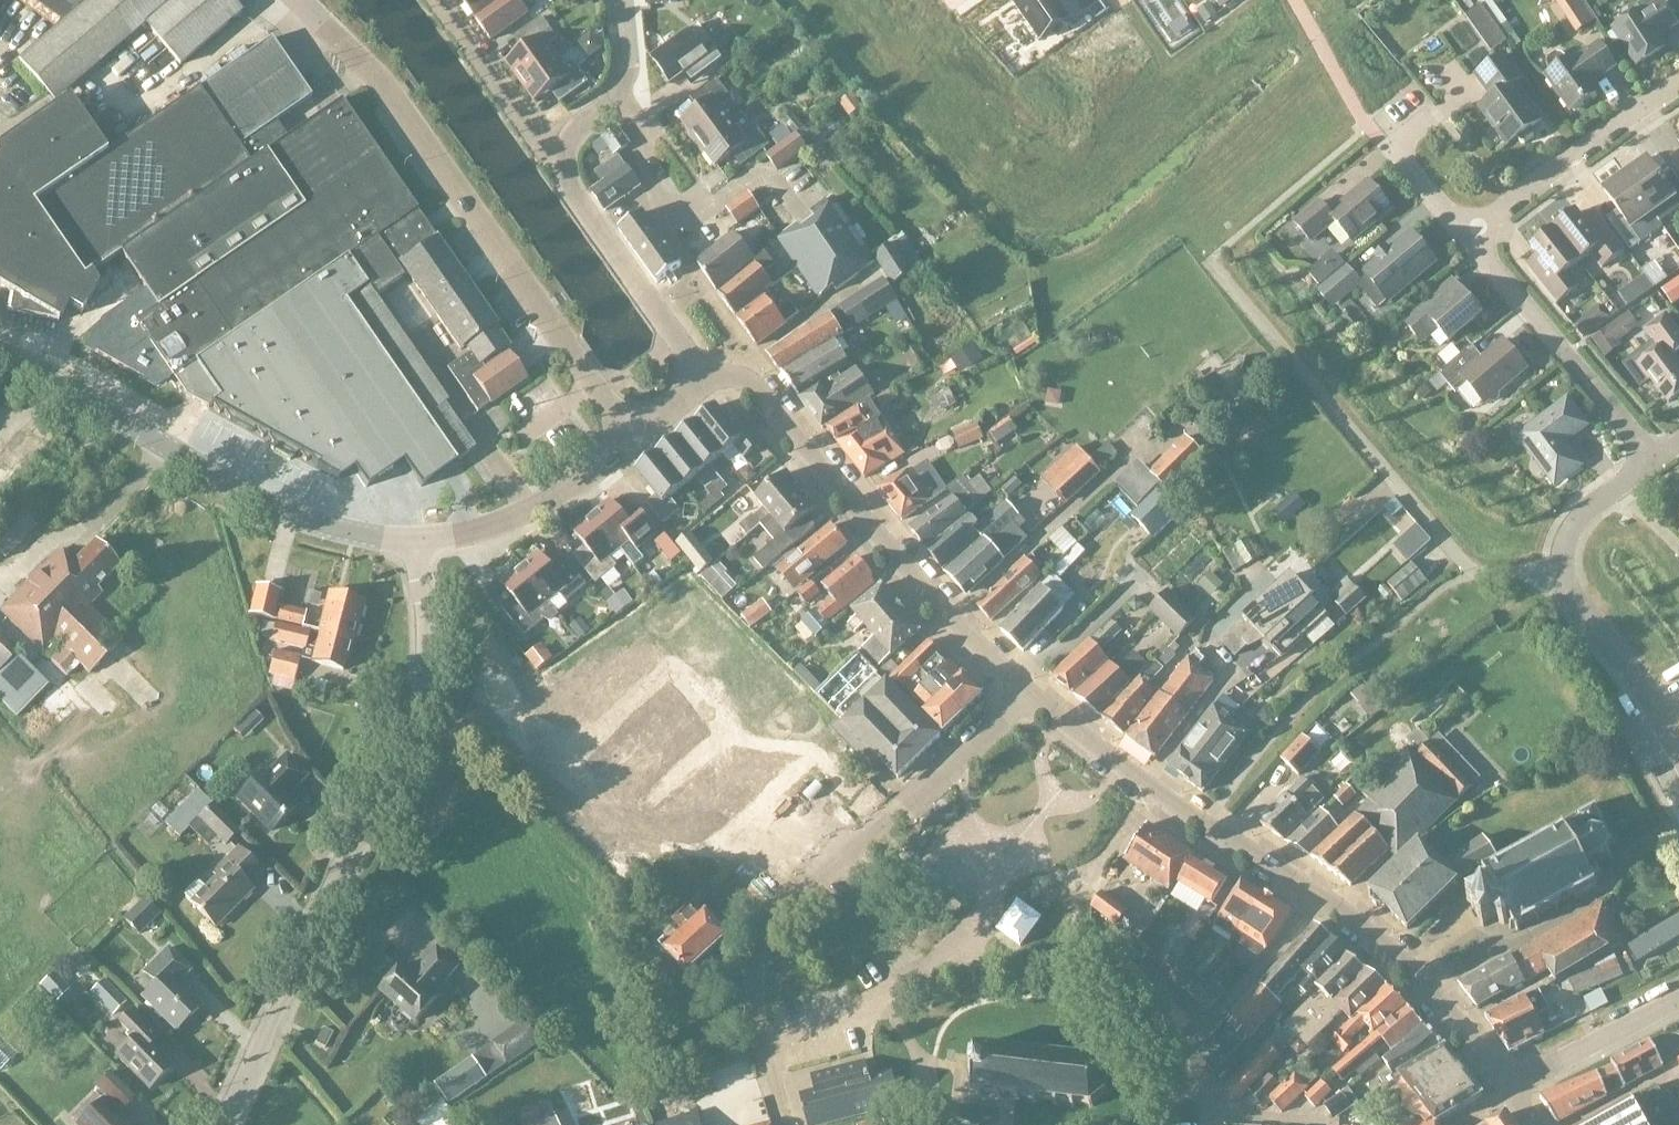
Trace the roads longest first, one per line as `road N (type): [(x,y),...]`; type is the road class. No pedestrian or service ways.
road 1 (unclassified): [(222,1124),(418,696),(425,631),(412,541)]
road 2 (unclassified): [(631,442),(384,91),(298,0)]
road 3 (unclassified): [(782,1124),(754,993),(763,938),(1027,694)]
road 4 (unclassified): [(1027,694),(926,595),(753,388),(727,374),(690,377)]
road 5 (unclassified): [(412,541),(351,533),(276,509),(0,350)]
road 6 (unclassified): [(1321,897),(1185,814),(1027,694)]
road 7 (residential): [(1678,749),(1562,573),(1573,525),(1620,486)]
road 8 (residential): [(1653,461),(1464,237)]
road 9 (residential): [(804,218),(763,179),(712,206),(668,216),(642,129),(620,98)]
road 10 (unclassified): [(1505,1089),(1414,975),(1321,897)]
road 11 (residential): [(1209,1096),(1176,1057),(1321,897)]
road 12 (residential): [(1464,237),(1678,82)]
road 13 (unclassified): [(690,377),(682,350),(568,189),(563,158)]
road 14 (unclassified): [(412,541),(510,518),(631,442)]
road 15 (residential): [(563,158),(540,149),(435,0)]
road 16 (unclassified): [(1505,1089),(1678,998)]
road 17 (residential): [(1464,237),(1389,148),(1431,115)]
road 18 (residential): [(1332,1124),(1250,1117),(1209,1096)]

